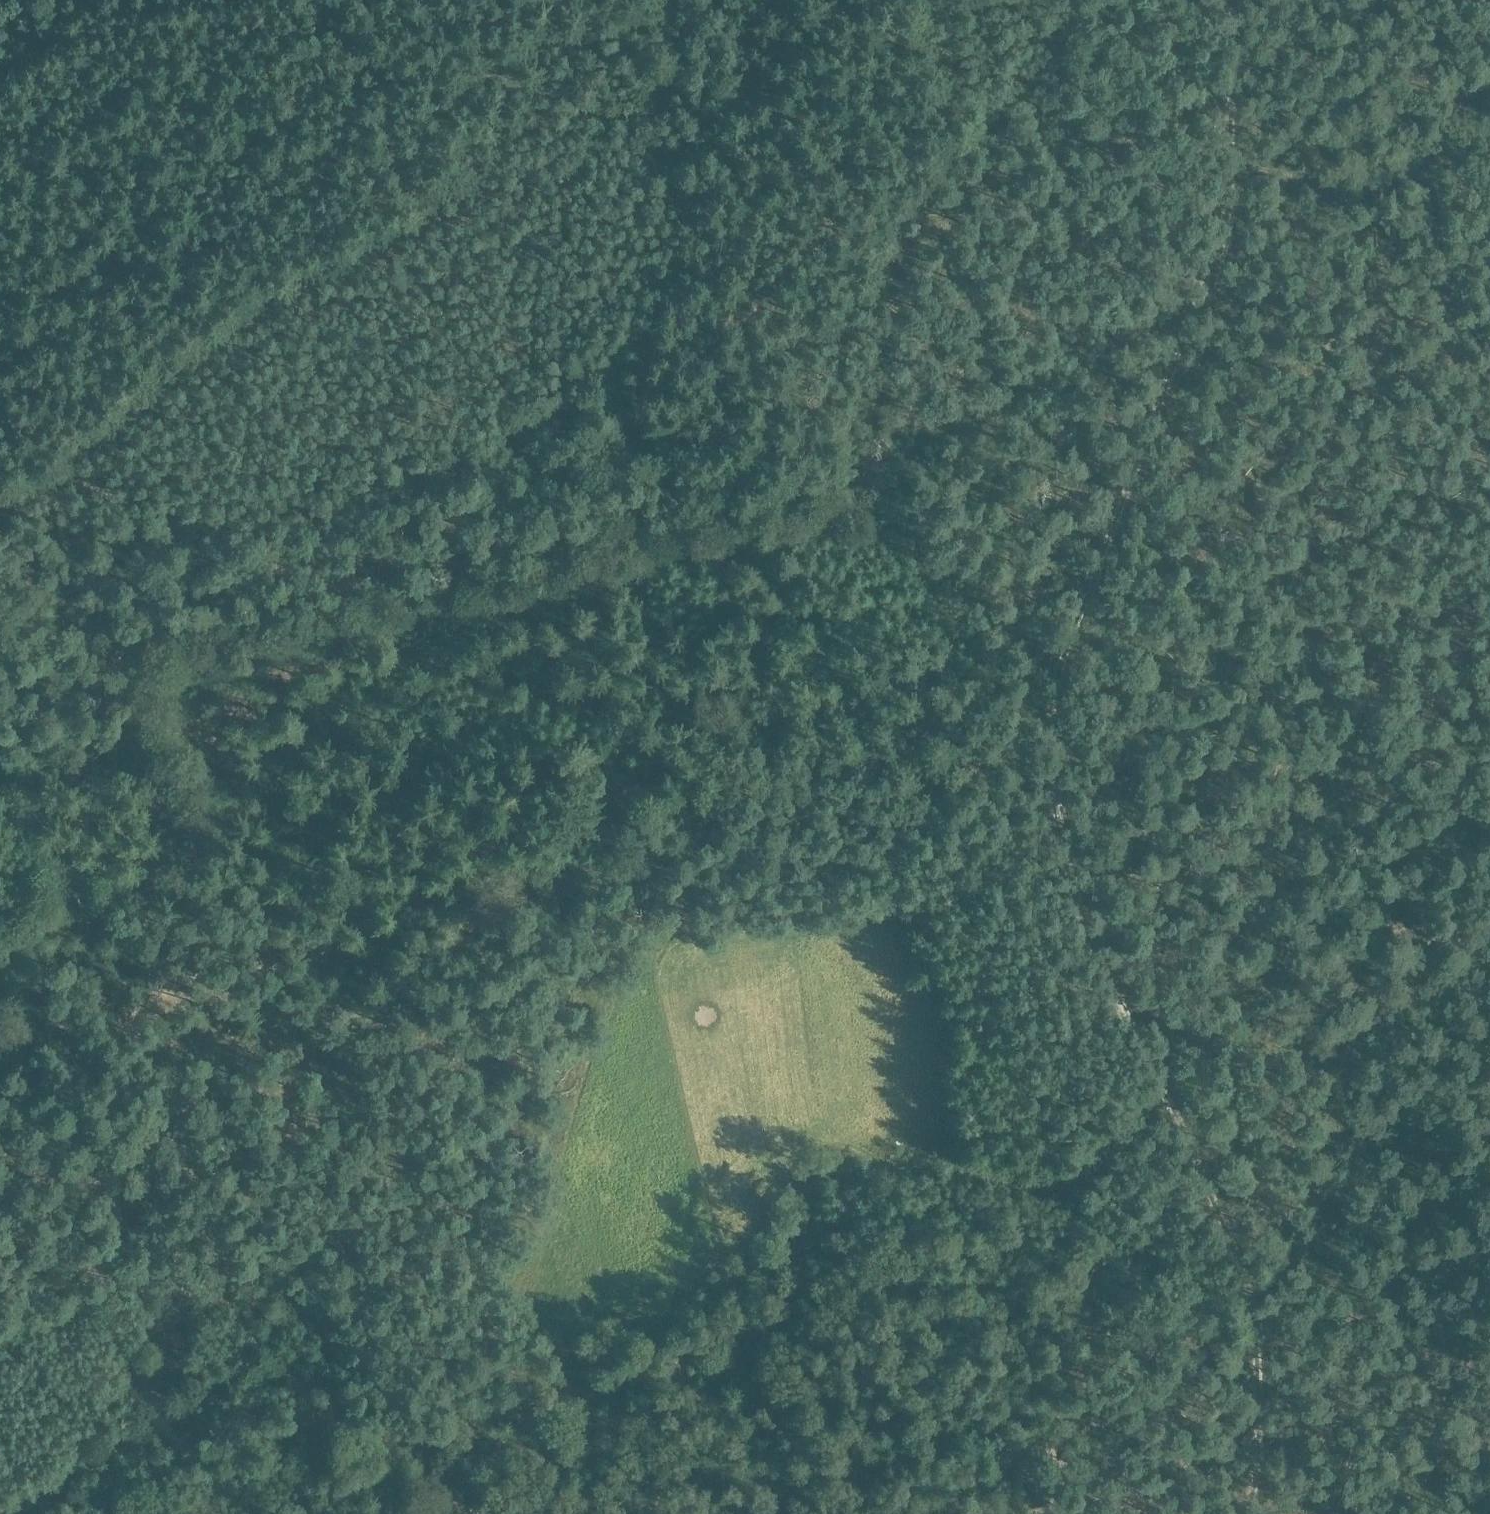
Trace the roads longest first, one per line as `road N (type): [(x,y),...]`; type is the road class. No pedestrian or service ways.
road 1 (track): [(1235,0),(1224,233),(1076,625),(1055,703),(1060,814),(1078,906),(1256,1305),(1260,1456),(1248,1513)]

